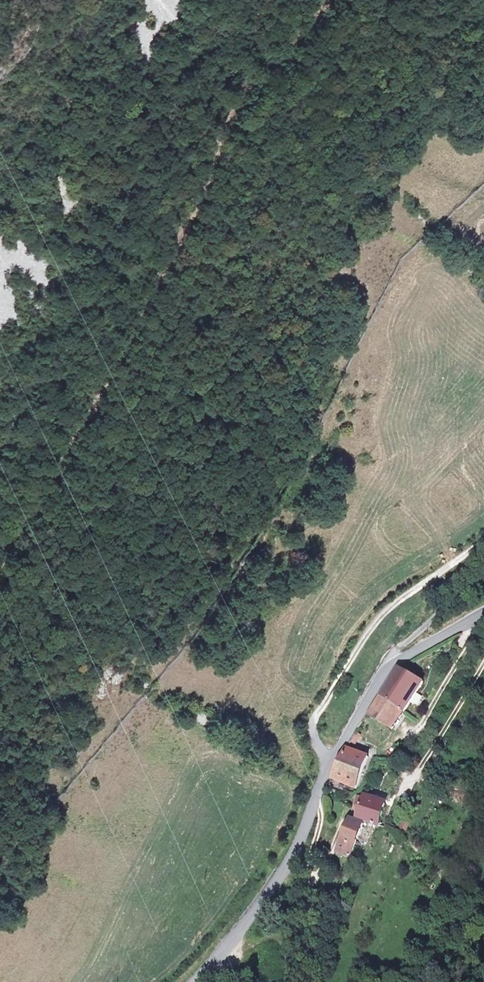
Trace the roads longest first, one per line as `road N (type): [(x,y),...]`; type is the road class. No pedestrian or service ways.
road 1 (track): [(0,601),(214,134),(270,83),(333,0)]
road 2 (unclassified): [(483,541),(371,630),(312,725),(311,737),(331,762)]
road 3 (tertiary): [(195,981),(291,859),(331,762)]
road 4 (track): [(483,17),(364,60),(270,83)]
road 5 (tertiary): [(331,762),(391,665),(483,611)]

